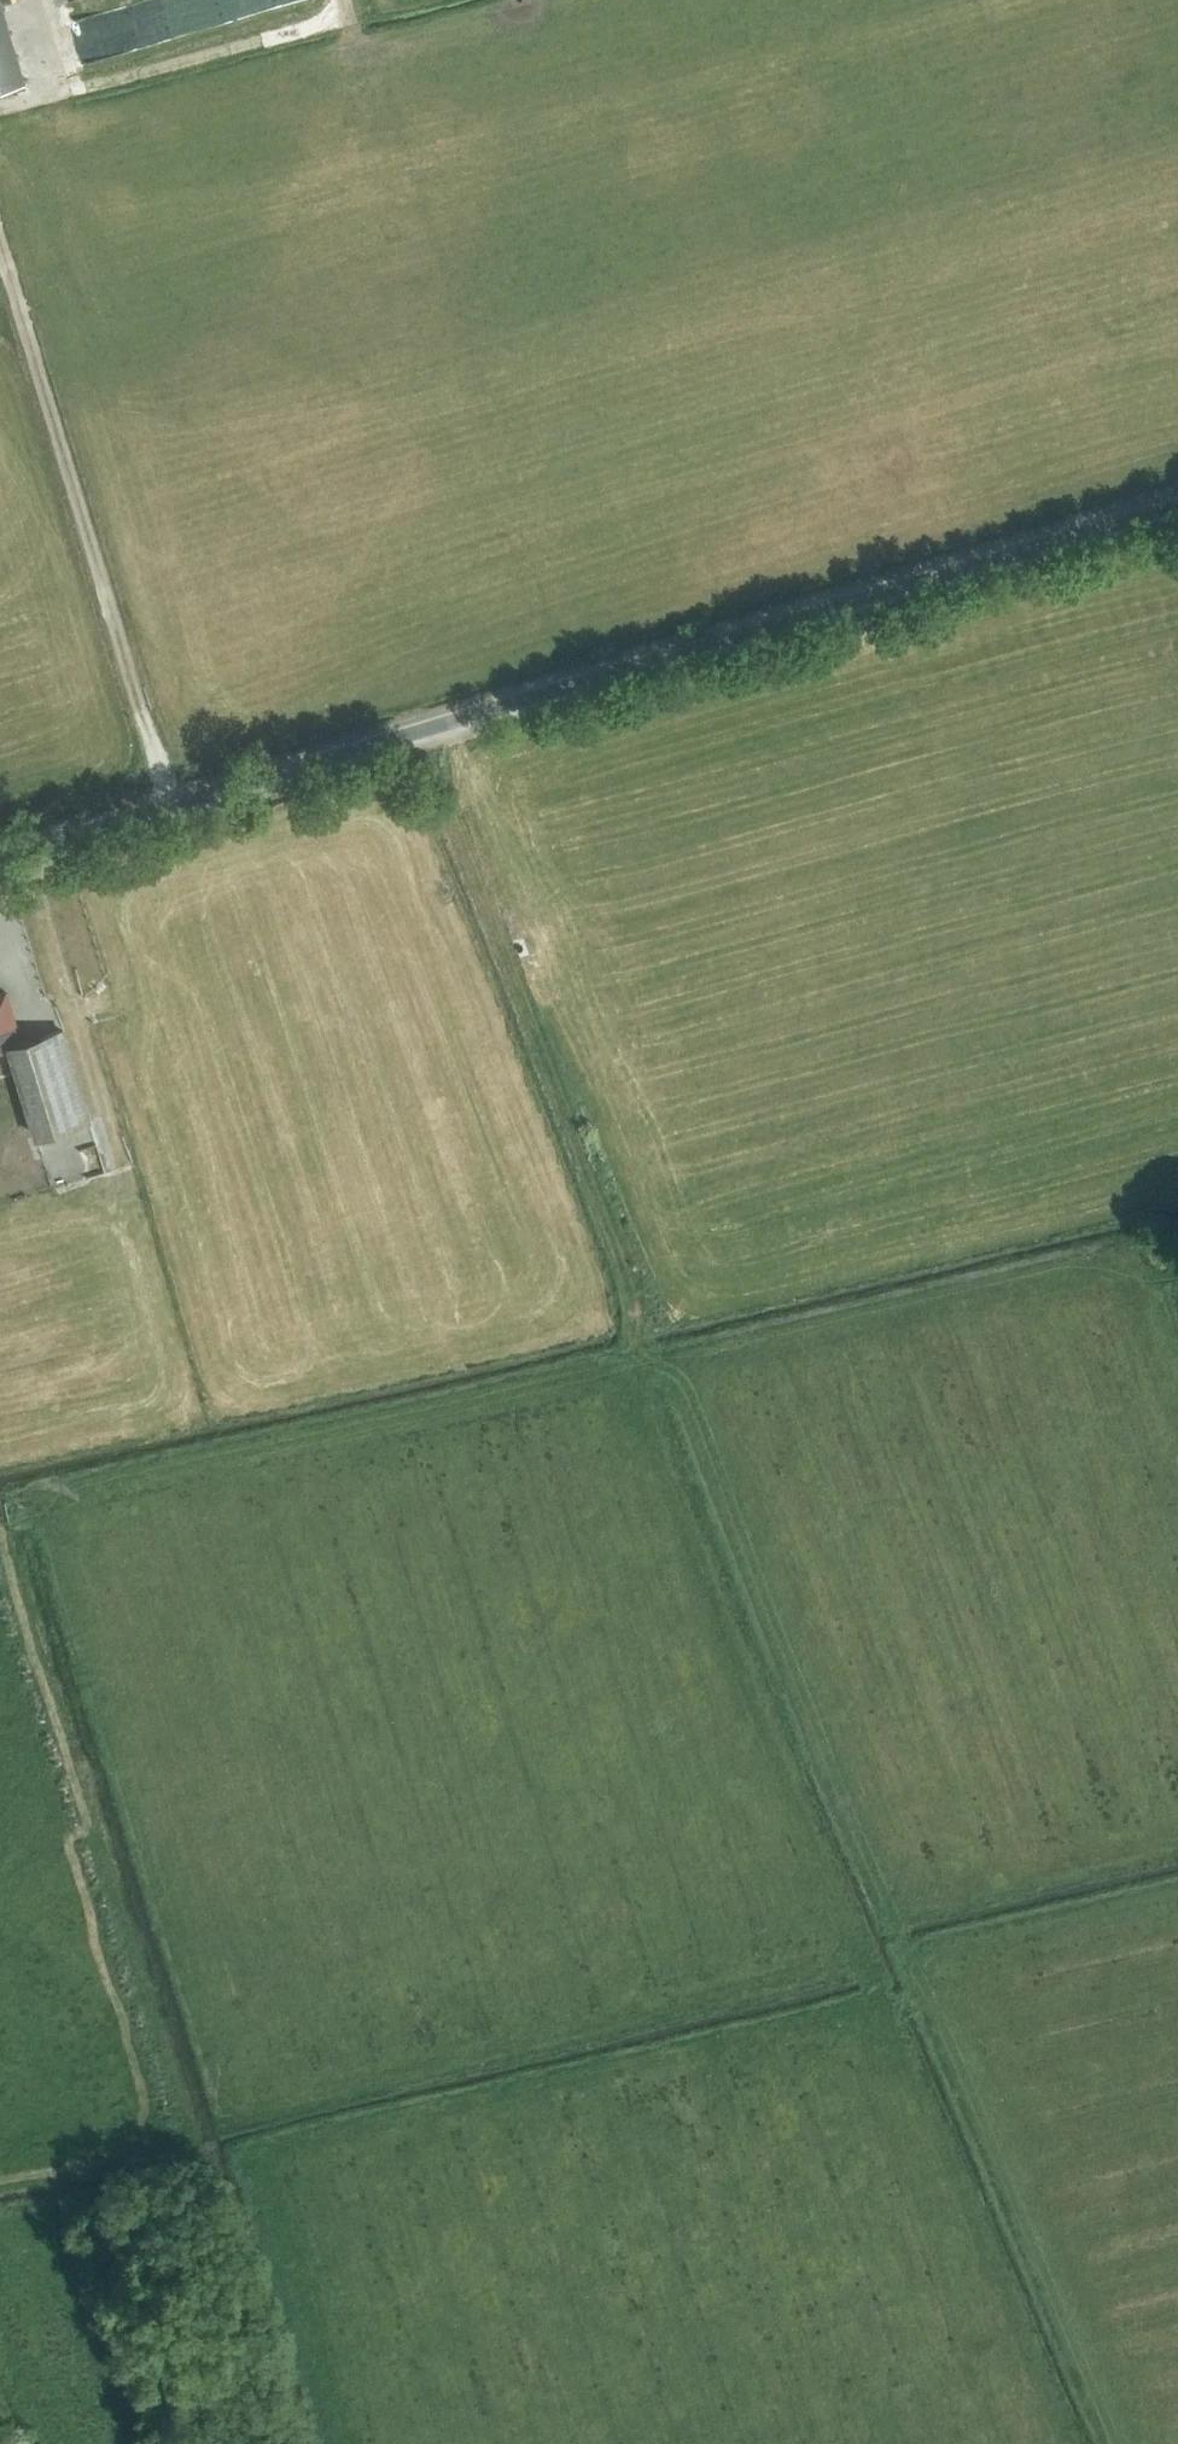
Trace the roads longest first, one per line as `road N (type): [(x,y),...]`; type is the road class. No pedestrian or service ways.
road 1 (tertiary): [(1177,504),(0,856)]
road 2 (track): [(172,804),(137,710),(0,247)]

